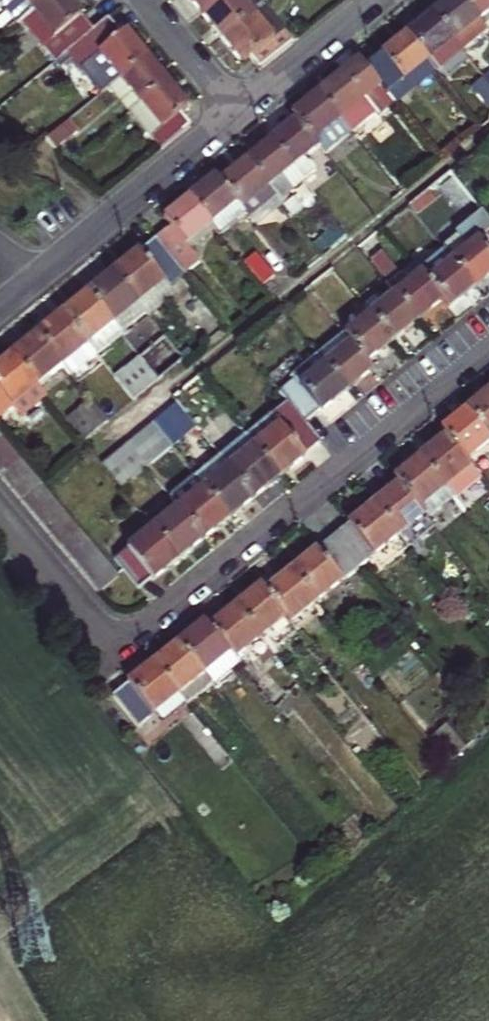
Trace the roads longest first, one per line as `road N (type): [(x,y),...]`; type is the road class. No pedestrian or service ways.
road 1 (residential): [(488,346),(114,647)]
road 2 (residential): [(235,114),(28,281)]
road 3 (residential): [(377,0),(235,114)]
road 4 (residential): [(0,513),(114,647)]
road 5 (residential): [(235,114),(143,0)]

